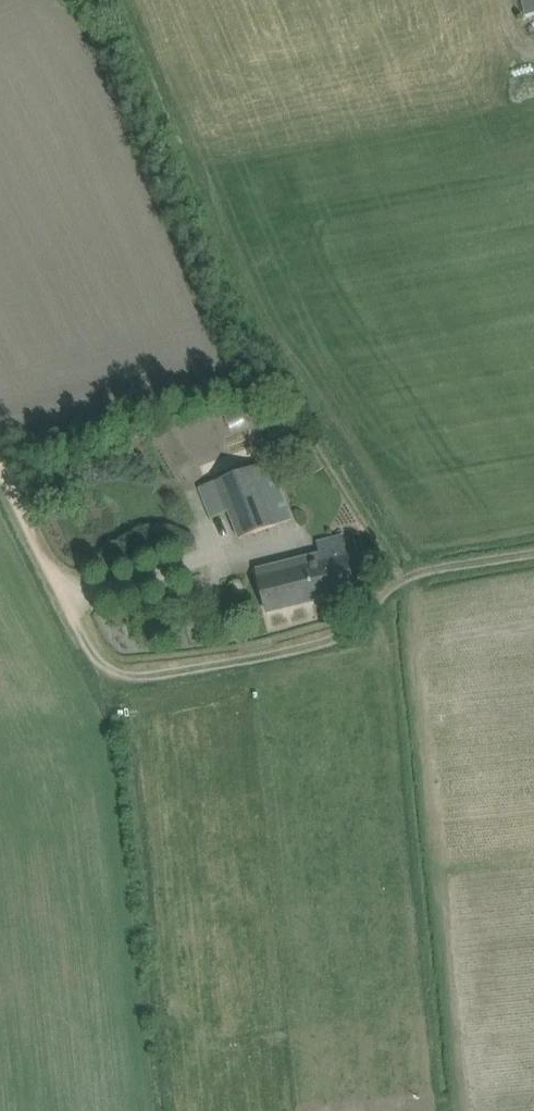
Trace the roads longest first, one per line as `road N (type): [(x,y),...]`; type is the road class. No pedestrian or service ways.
road 1 (track): [(0,468),(88,643),(128,674),(296,650),(354,628),(403,577),(533,553)]

